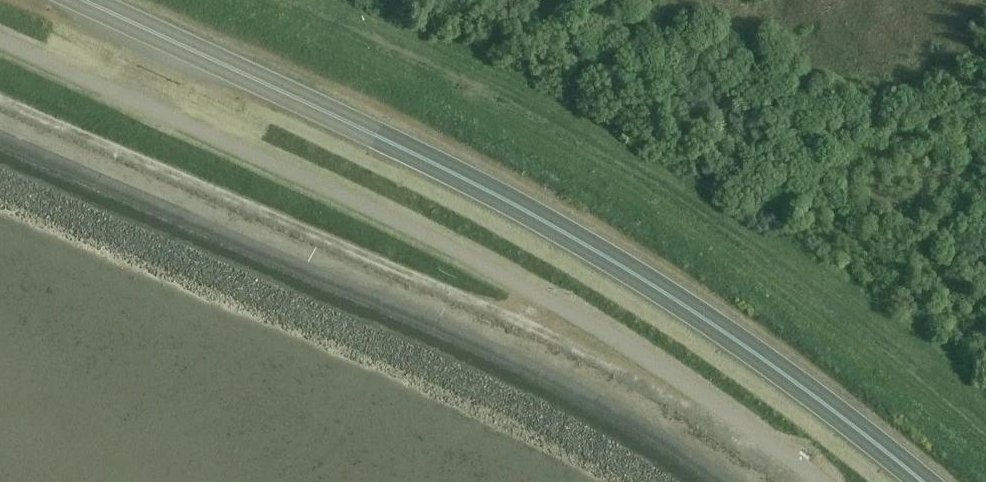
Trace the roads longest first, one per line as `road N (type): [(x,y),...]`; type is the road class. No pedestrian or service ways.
road 1 (trunk): [(924,481),(761,356),(552,224),(89,0)]
road 2 (unclassified): [(819,481),(667,366),(563,307),(0,41)]

